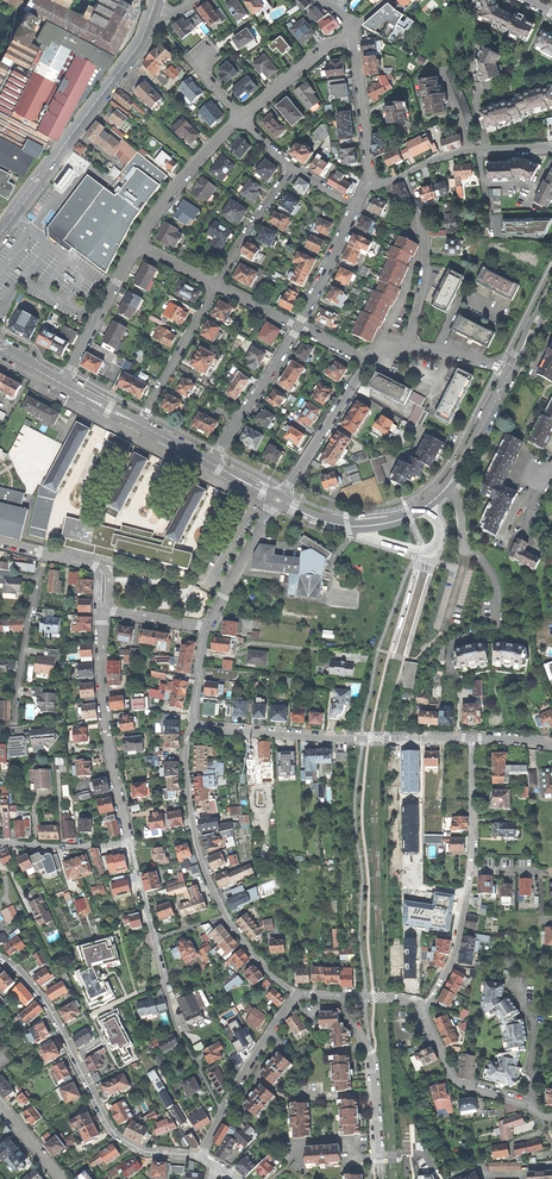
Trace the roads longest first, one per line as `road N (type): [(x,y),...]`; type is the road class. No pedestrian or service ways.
road 1 (residential): [(206,627),(193,724),(315,737),(472,738)]
road 2 (residential): [(278,499),(348,525),(417,512),(455,476),(510,373)]
road 3 (residential): [(0,956),(47,1004),(117,1137),(145,1151),(202,1157)]
road 4 (residential): [(219,1115),(176,1030),(132,845)]
road 5 (secondary): [(151,18),(137,50),(0,234)]
road 6 (residential): [(102,609),(108,742),(132,845)]
road 7 (residential): [(369,179),(381,184),(454,154),(551,149)]
road 8 (residential): [(338,995),(373,1061),(381,1173)]
road 9 (residential): [(338,995),(298,994),(219,1115)]
road 10 (residential): [(551,1117),(456,1080),(421,1009)]
road 11 (residential): [(46,554),(15,722)]
road 12 (residential): [(136,244),(195,163),(242,119)]
road 13 (residential): [(369,363),(278,499)]
road 14 (residential): [(298,326),(211,464)]
road 15 (residential): [(140,426),(217,285)]
road 16 (residential): [(65,384),(136,244)]
road 17 (residential): [(421,1009),(454,960),(472,870)]
road 18 (residential): [(278,499),(206,627)]
road 19 (residential): [(353,36),(369,179)]
road 20 (residential): [(217,285),(294,167)]
road 21 (residential): [(242,119),(323,50),(353,36)]
road 22 (residential): [(356,205),(298,326)]
road 23 (residential): [(0,841),(132,845)]
road 24 (residential): [(472,870),(472,738)]
road 25 (residential): [(420,215),(426,264),(408,344)]

